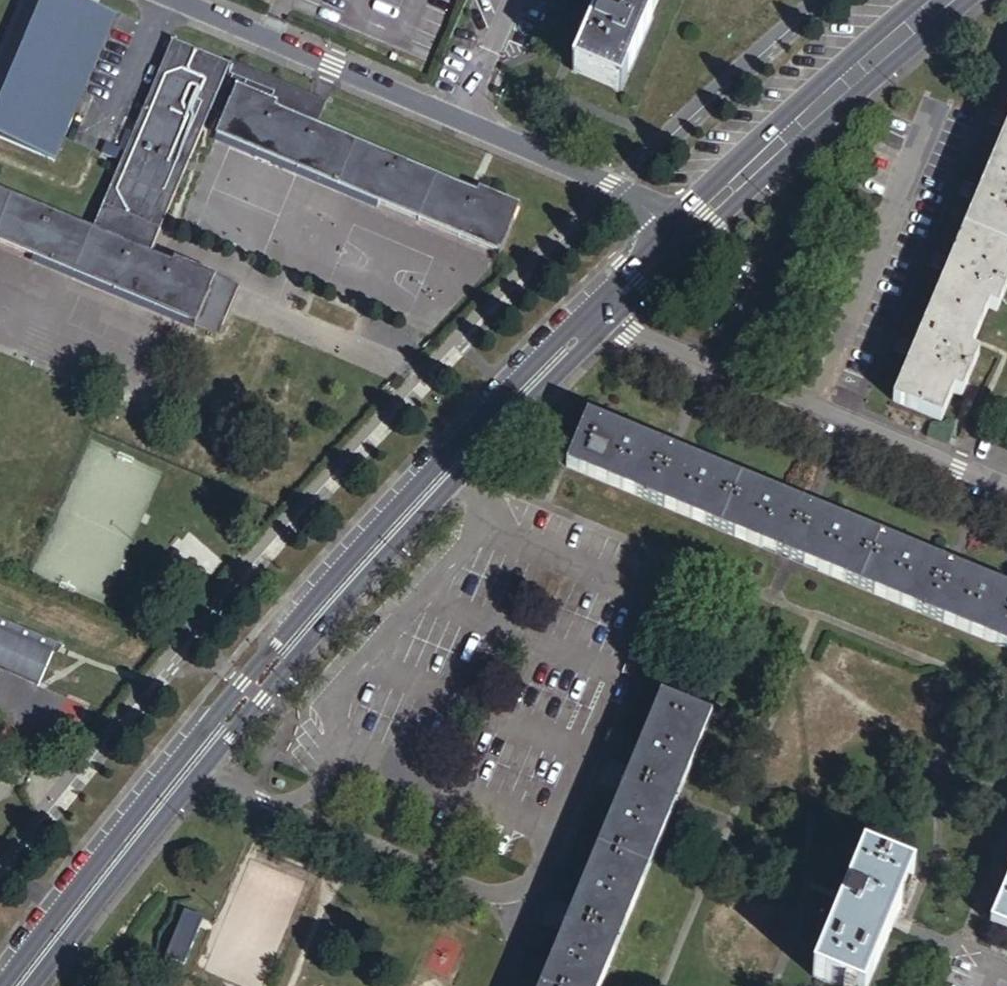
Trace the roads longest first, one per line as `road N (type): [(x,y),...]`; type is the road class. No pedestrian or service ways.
road 1 (tertiary): [(595,319),(289,648),(18,985)]
road 2 (unclassified): [(185,0),(611,180),(679,237)]
road 3 (residential): [(595,319),(1006,498)]
road 4 (tertiary): [(944,0),(679,237)]

